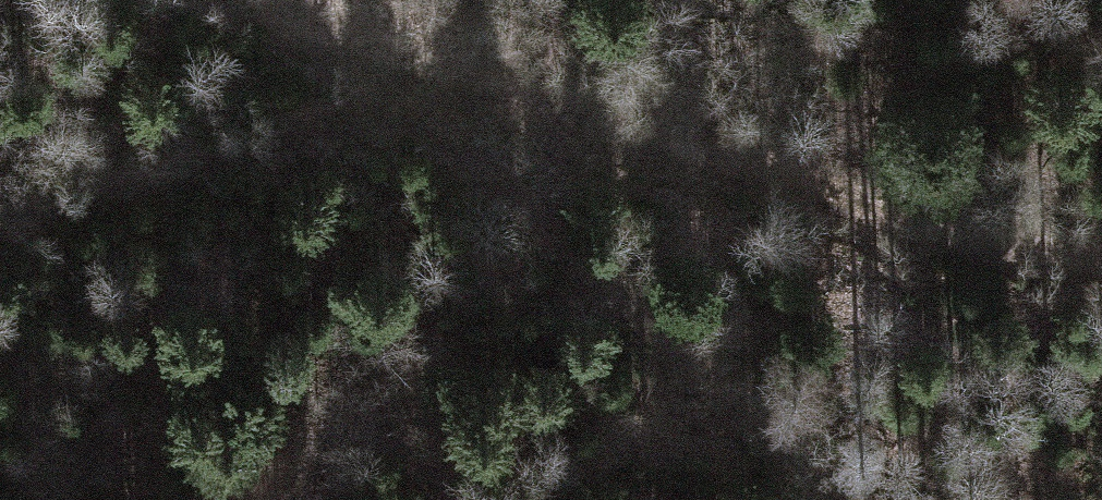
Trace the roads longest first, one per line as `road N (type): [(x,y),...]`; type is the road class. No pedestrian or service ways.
road 1 (track): [(0,229),(328,117),(433,52),(504,158),(735,435),(833,499)]
road 2 (track): [(249,0),(433,52),(575,115),(1101,269)]

